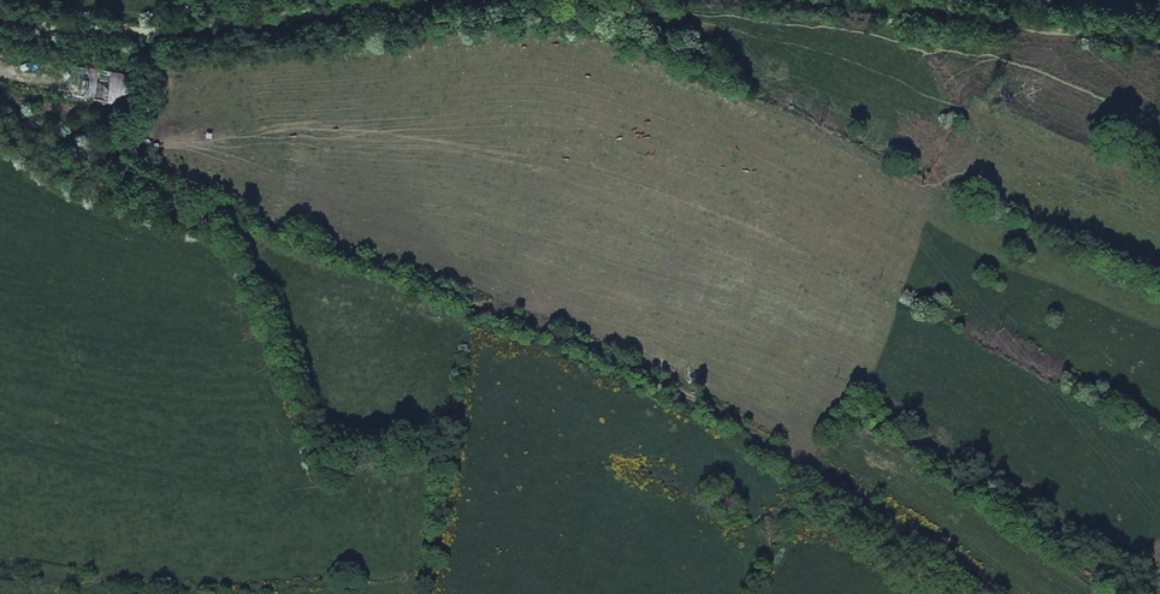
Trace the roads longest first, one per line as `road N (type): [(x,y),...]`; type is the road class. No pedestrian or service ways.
road 1 (track): [(0,105),(172,199),(485,307),(750,419),(990,593)]
road 2 (track): [(0,21),(146,42),(432,0)]
road 3 (track): [(837,0),(1159,33)]

